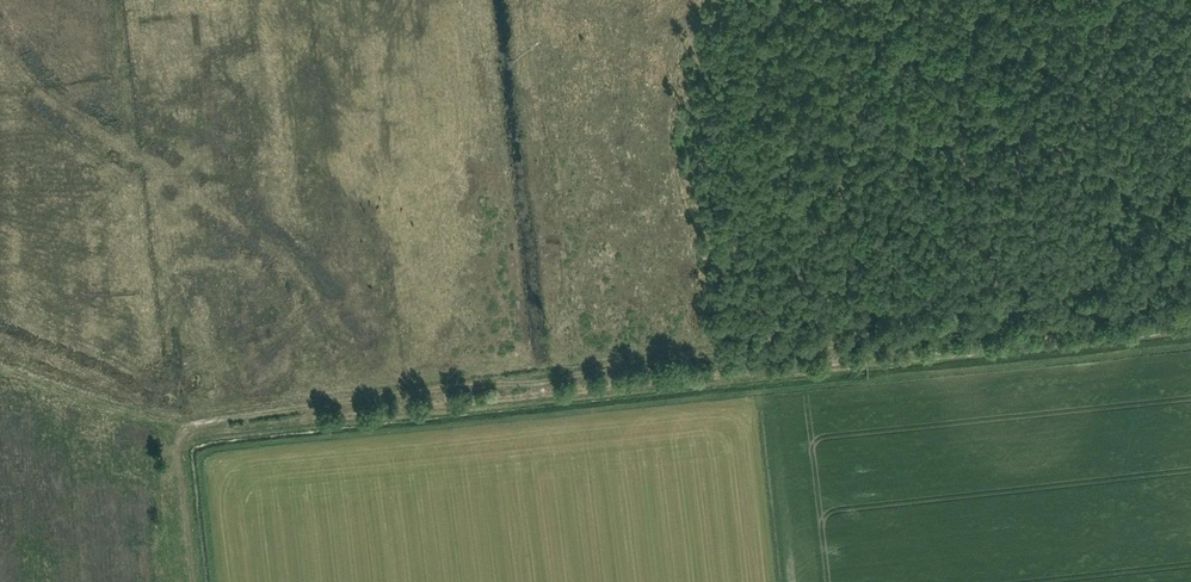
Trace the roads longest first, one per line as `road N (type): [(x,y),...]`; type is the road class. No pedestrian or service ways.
road 1 (track): [(1190,299),(1075,318),(670,352),(546,377),(443,383),(185,426),(181,451),(196,581)]
road 2 (track): [(1190,323),(344,416),(181,446)]

